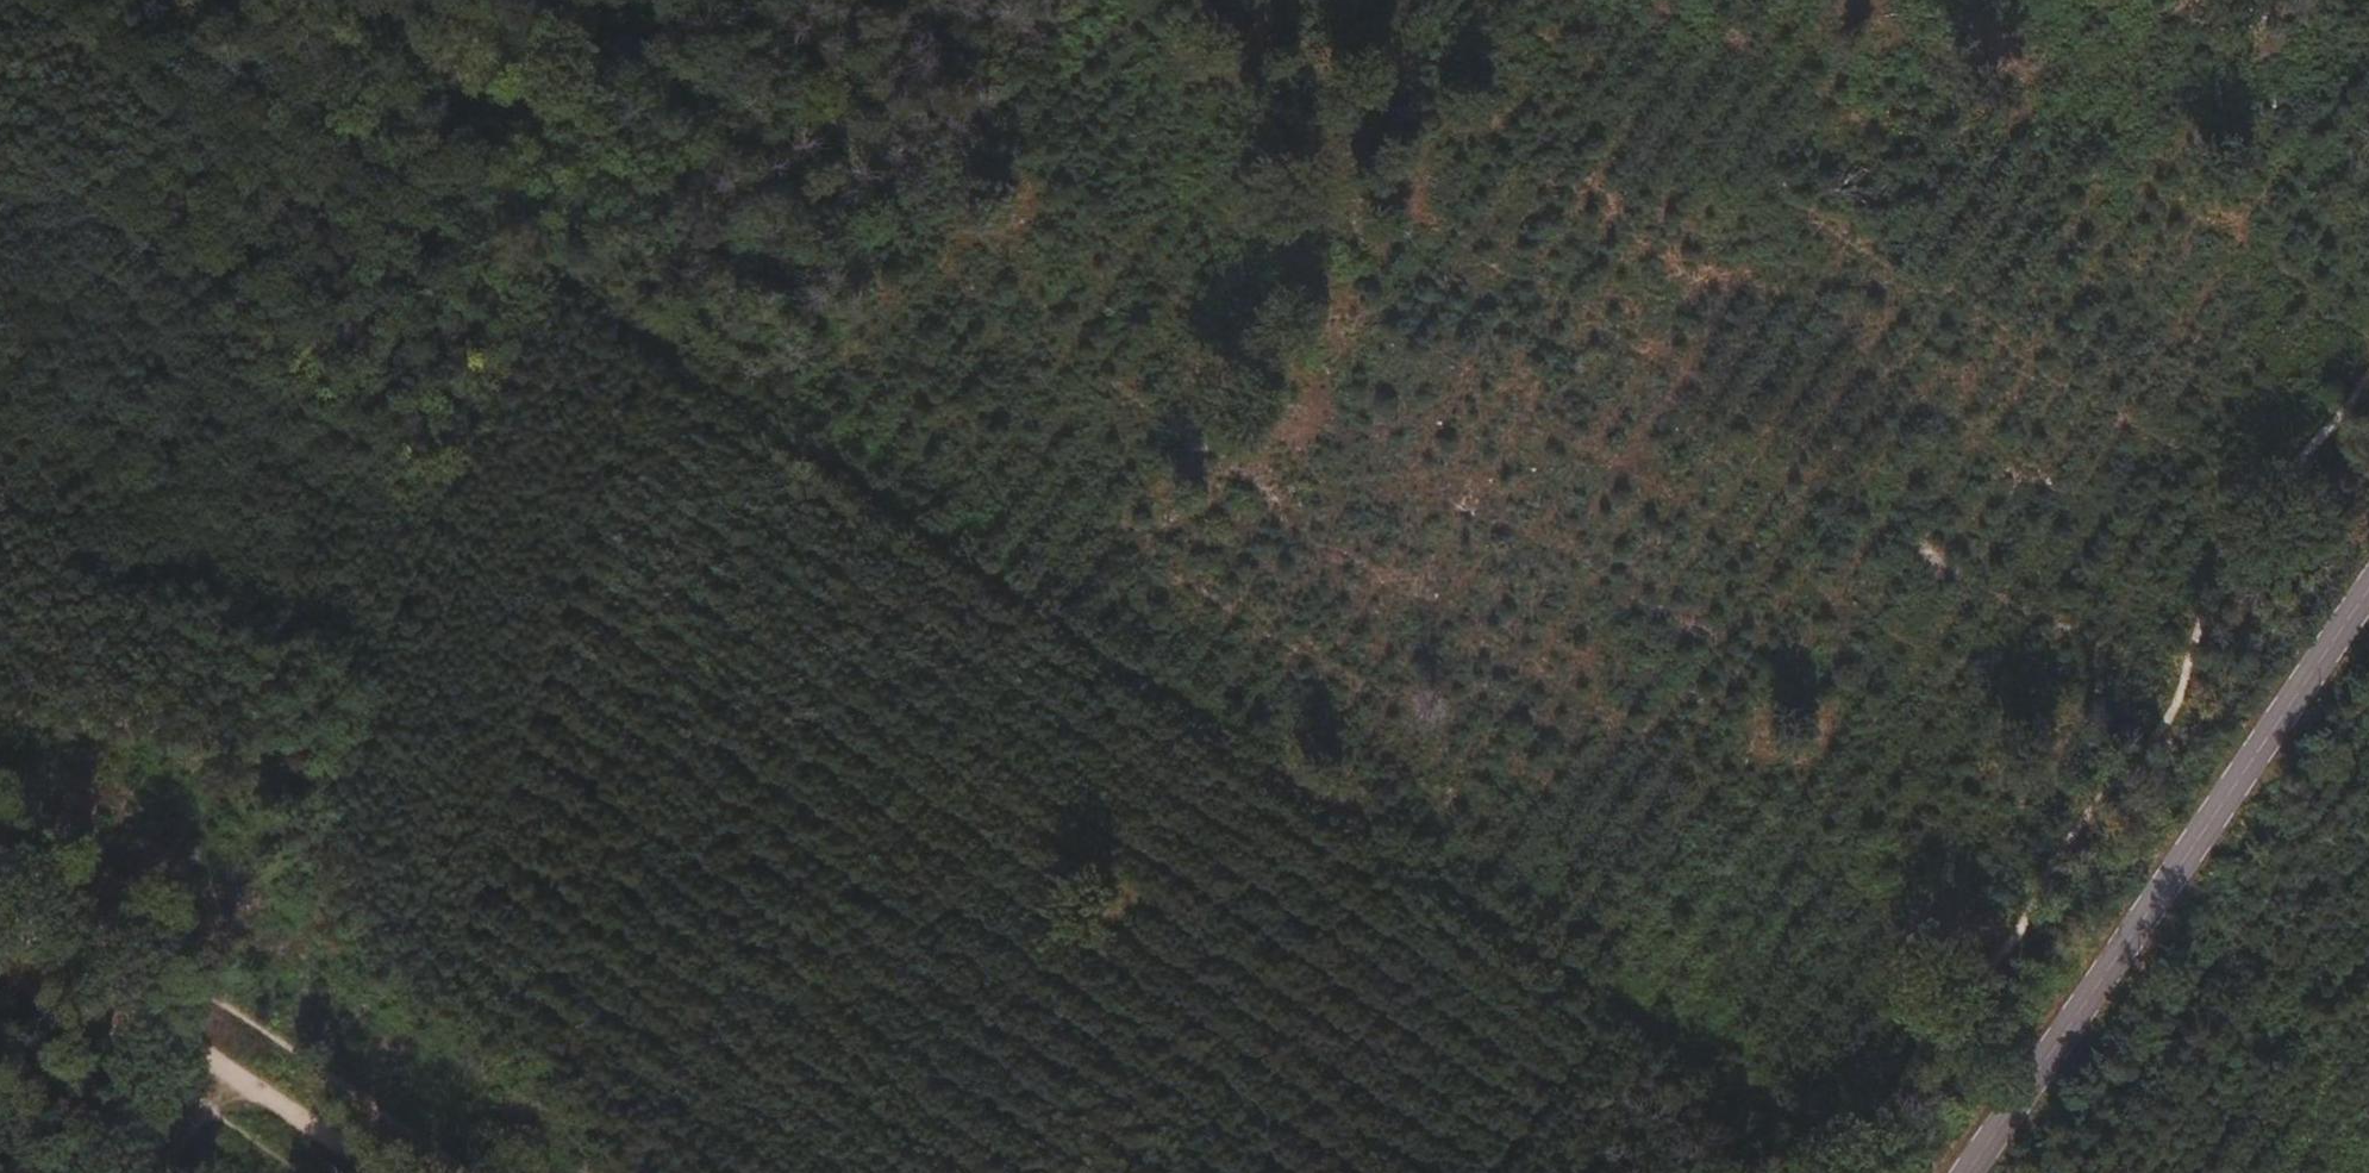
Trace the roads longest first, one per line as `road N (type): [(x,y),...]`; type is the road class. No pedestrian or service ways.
road 1 (tertiary): [(2368,592),(1966,1172)]
road 2 (track): [(348,1172),(0,942)]

